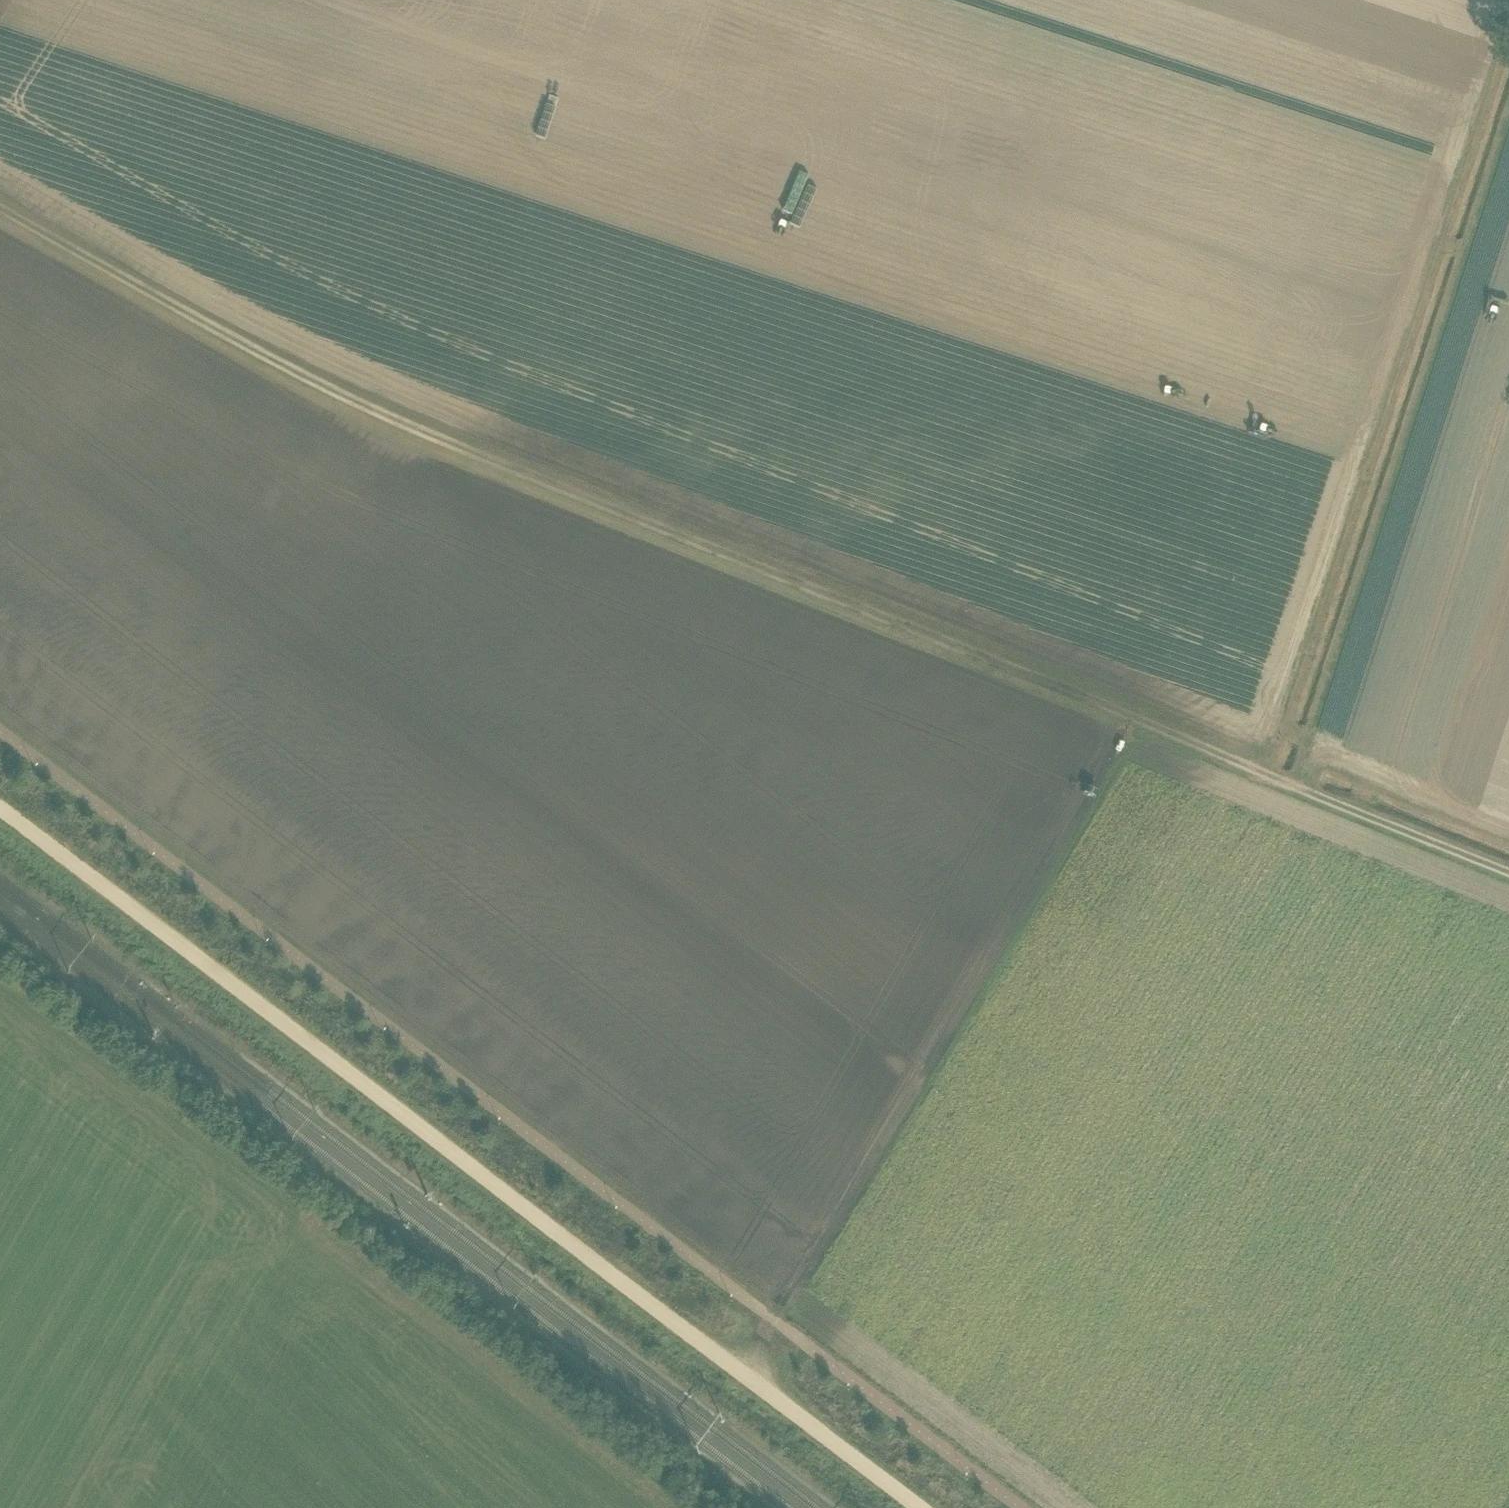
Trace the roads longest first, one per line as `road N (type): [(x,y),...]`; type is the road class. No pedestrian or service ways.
road 1 (track): [(0,208),(315,383),(512,472),(1508,871)]
road 2 (track): [(922,1507),(0,806)]

